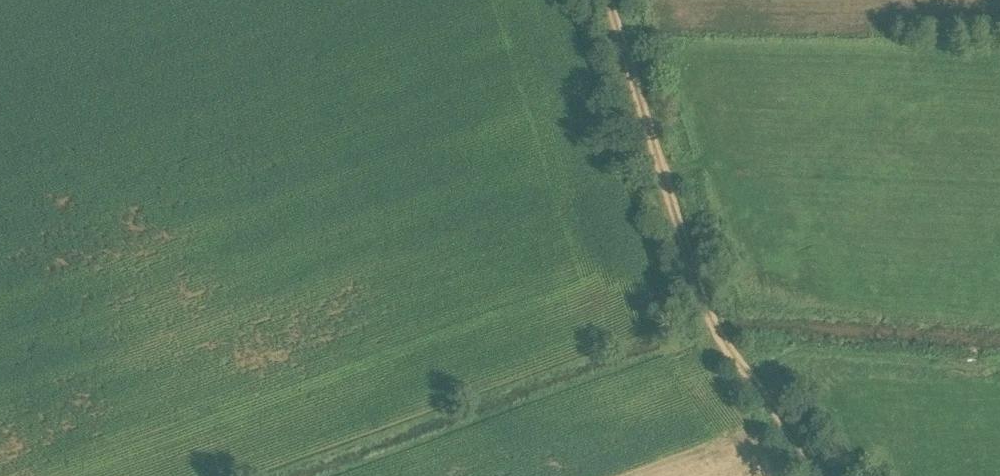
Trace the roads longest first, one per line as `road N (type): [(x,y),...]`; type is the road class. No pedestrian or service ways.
road 1 (track): [(818,475),(716,340),(606,0)]

